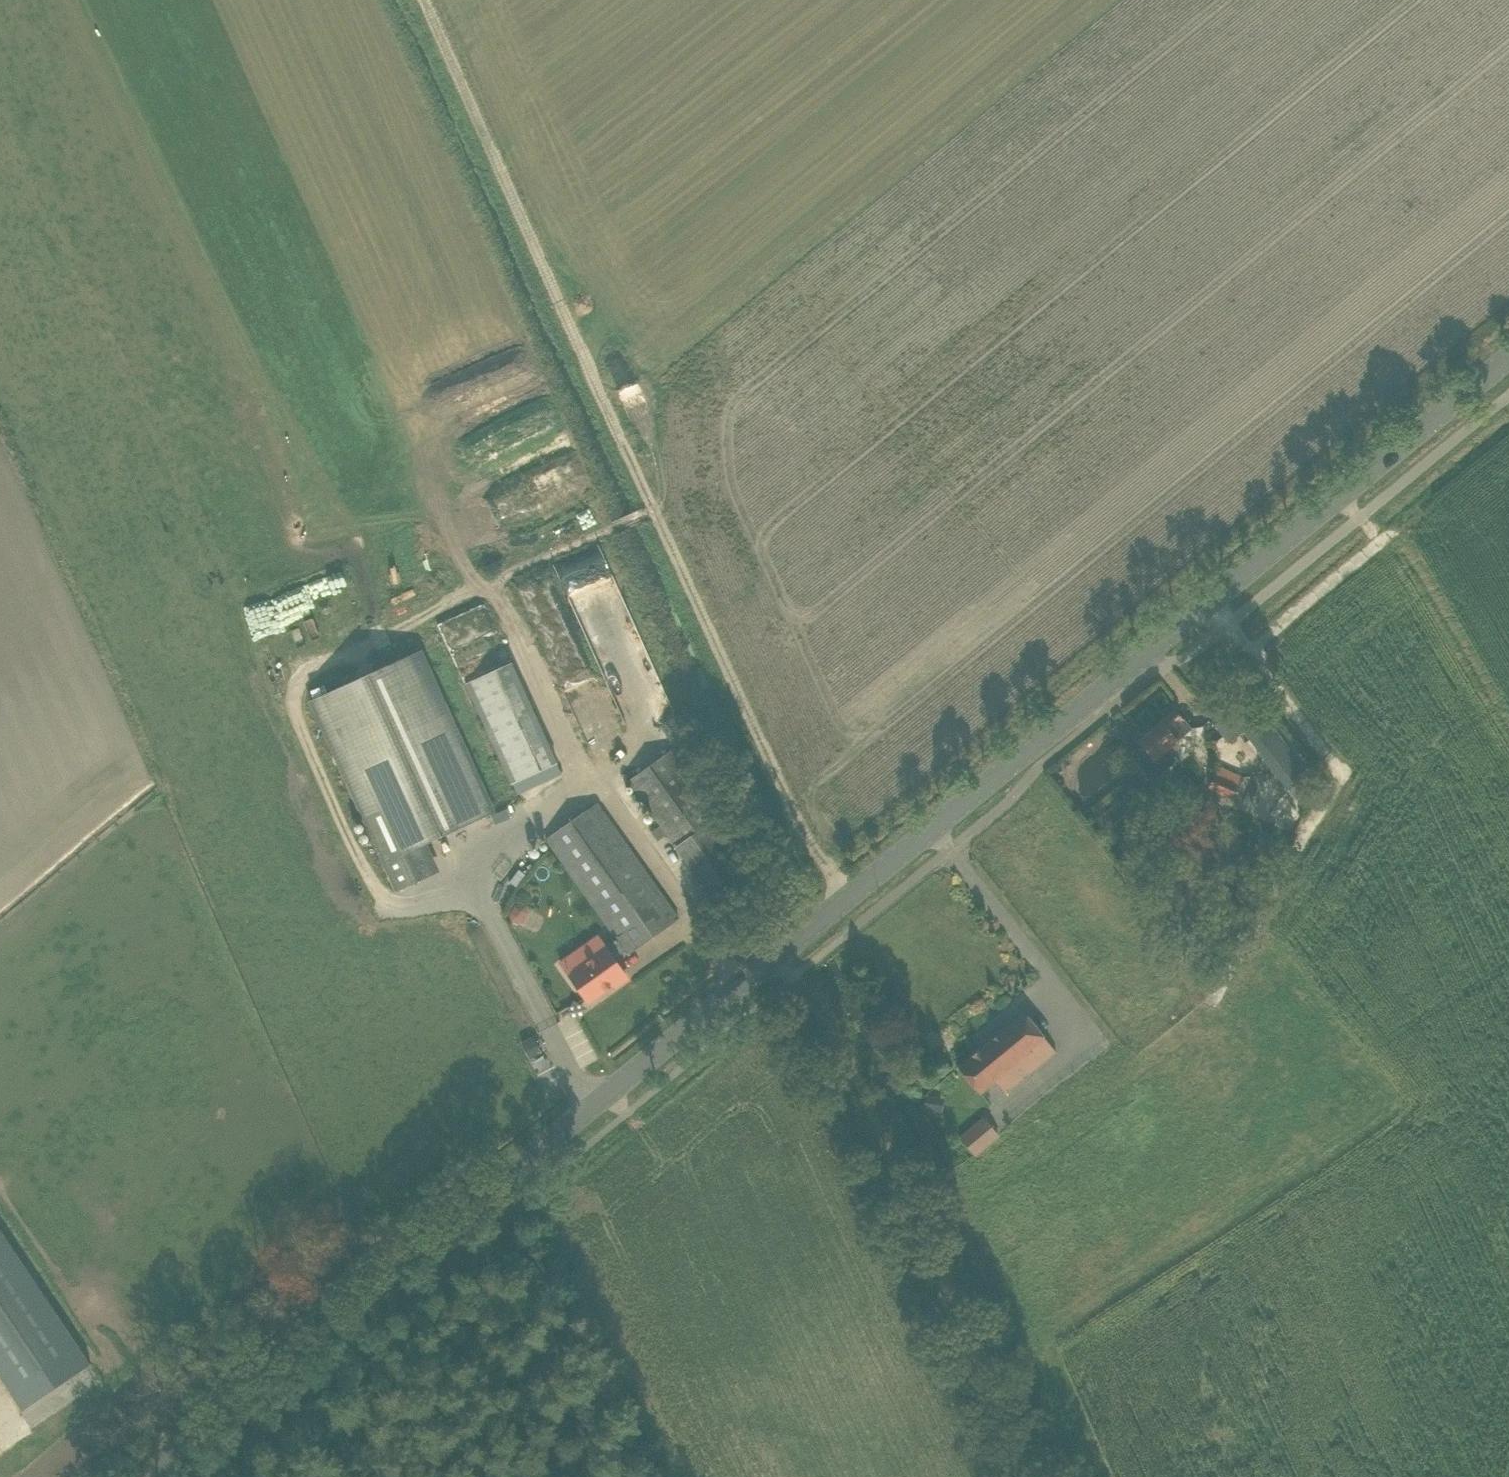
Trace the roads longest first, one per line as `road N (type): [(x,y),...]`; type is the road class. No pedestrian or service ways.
road 1 (tertiary): [(138,1476),(1508,357)]
road 2 (track): [(425,0),(810,845),(850,896)]
road 3 (track): [(1021,1476),(793,980)]

